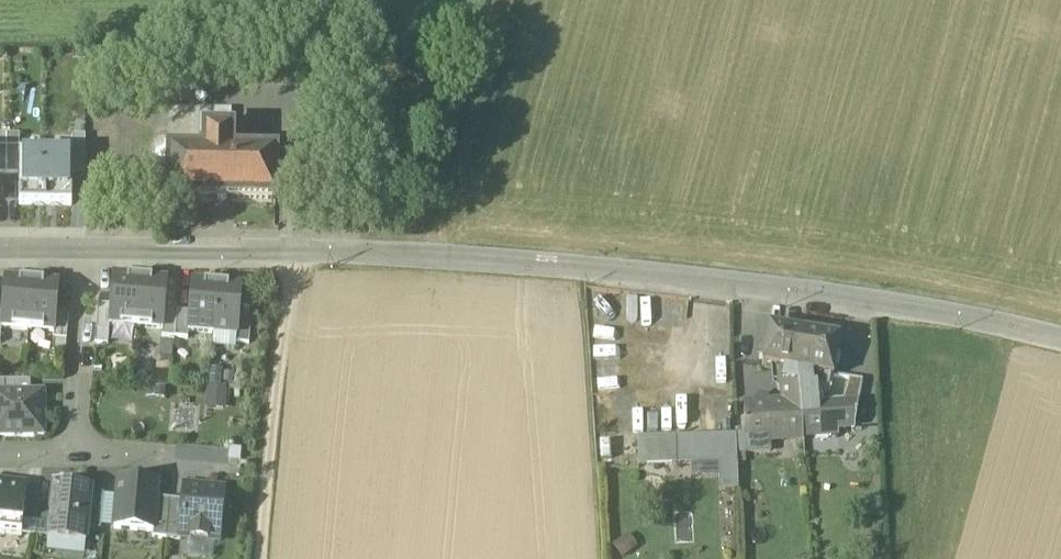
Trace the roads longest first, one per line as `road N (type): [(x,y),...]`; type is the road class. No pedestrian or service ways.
road 1 (tertiary): [(93,249),(422,254),(590,268),(758,284),(1060,338)]
road 2 (track): [(287,251),(257,558)]
road 3 (residential): [(93,249),(77,452)]

